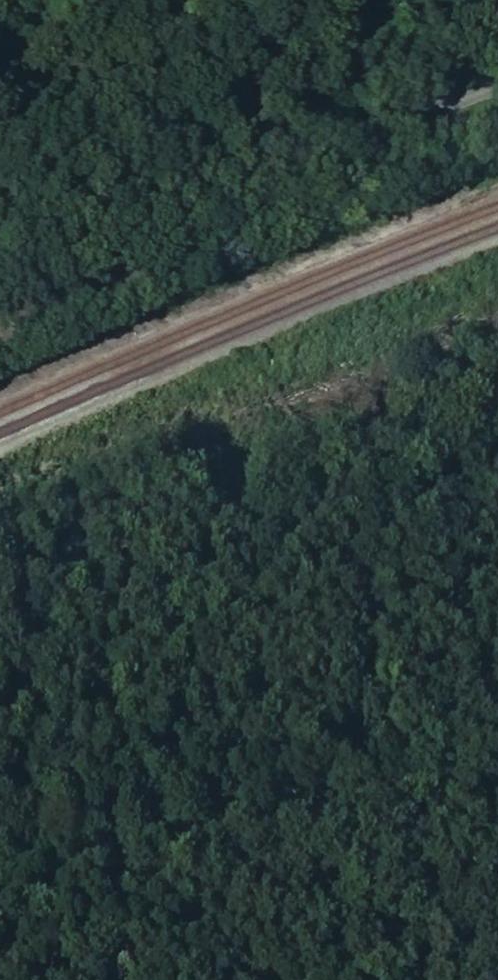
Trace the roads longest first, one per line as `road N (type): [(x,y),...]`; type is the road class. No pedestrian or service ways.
road 1 (unclassified): [(0,248),(335,153),(497,93)]
road 2 (track): [(497,796),(0,876)]

